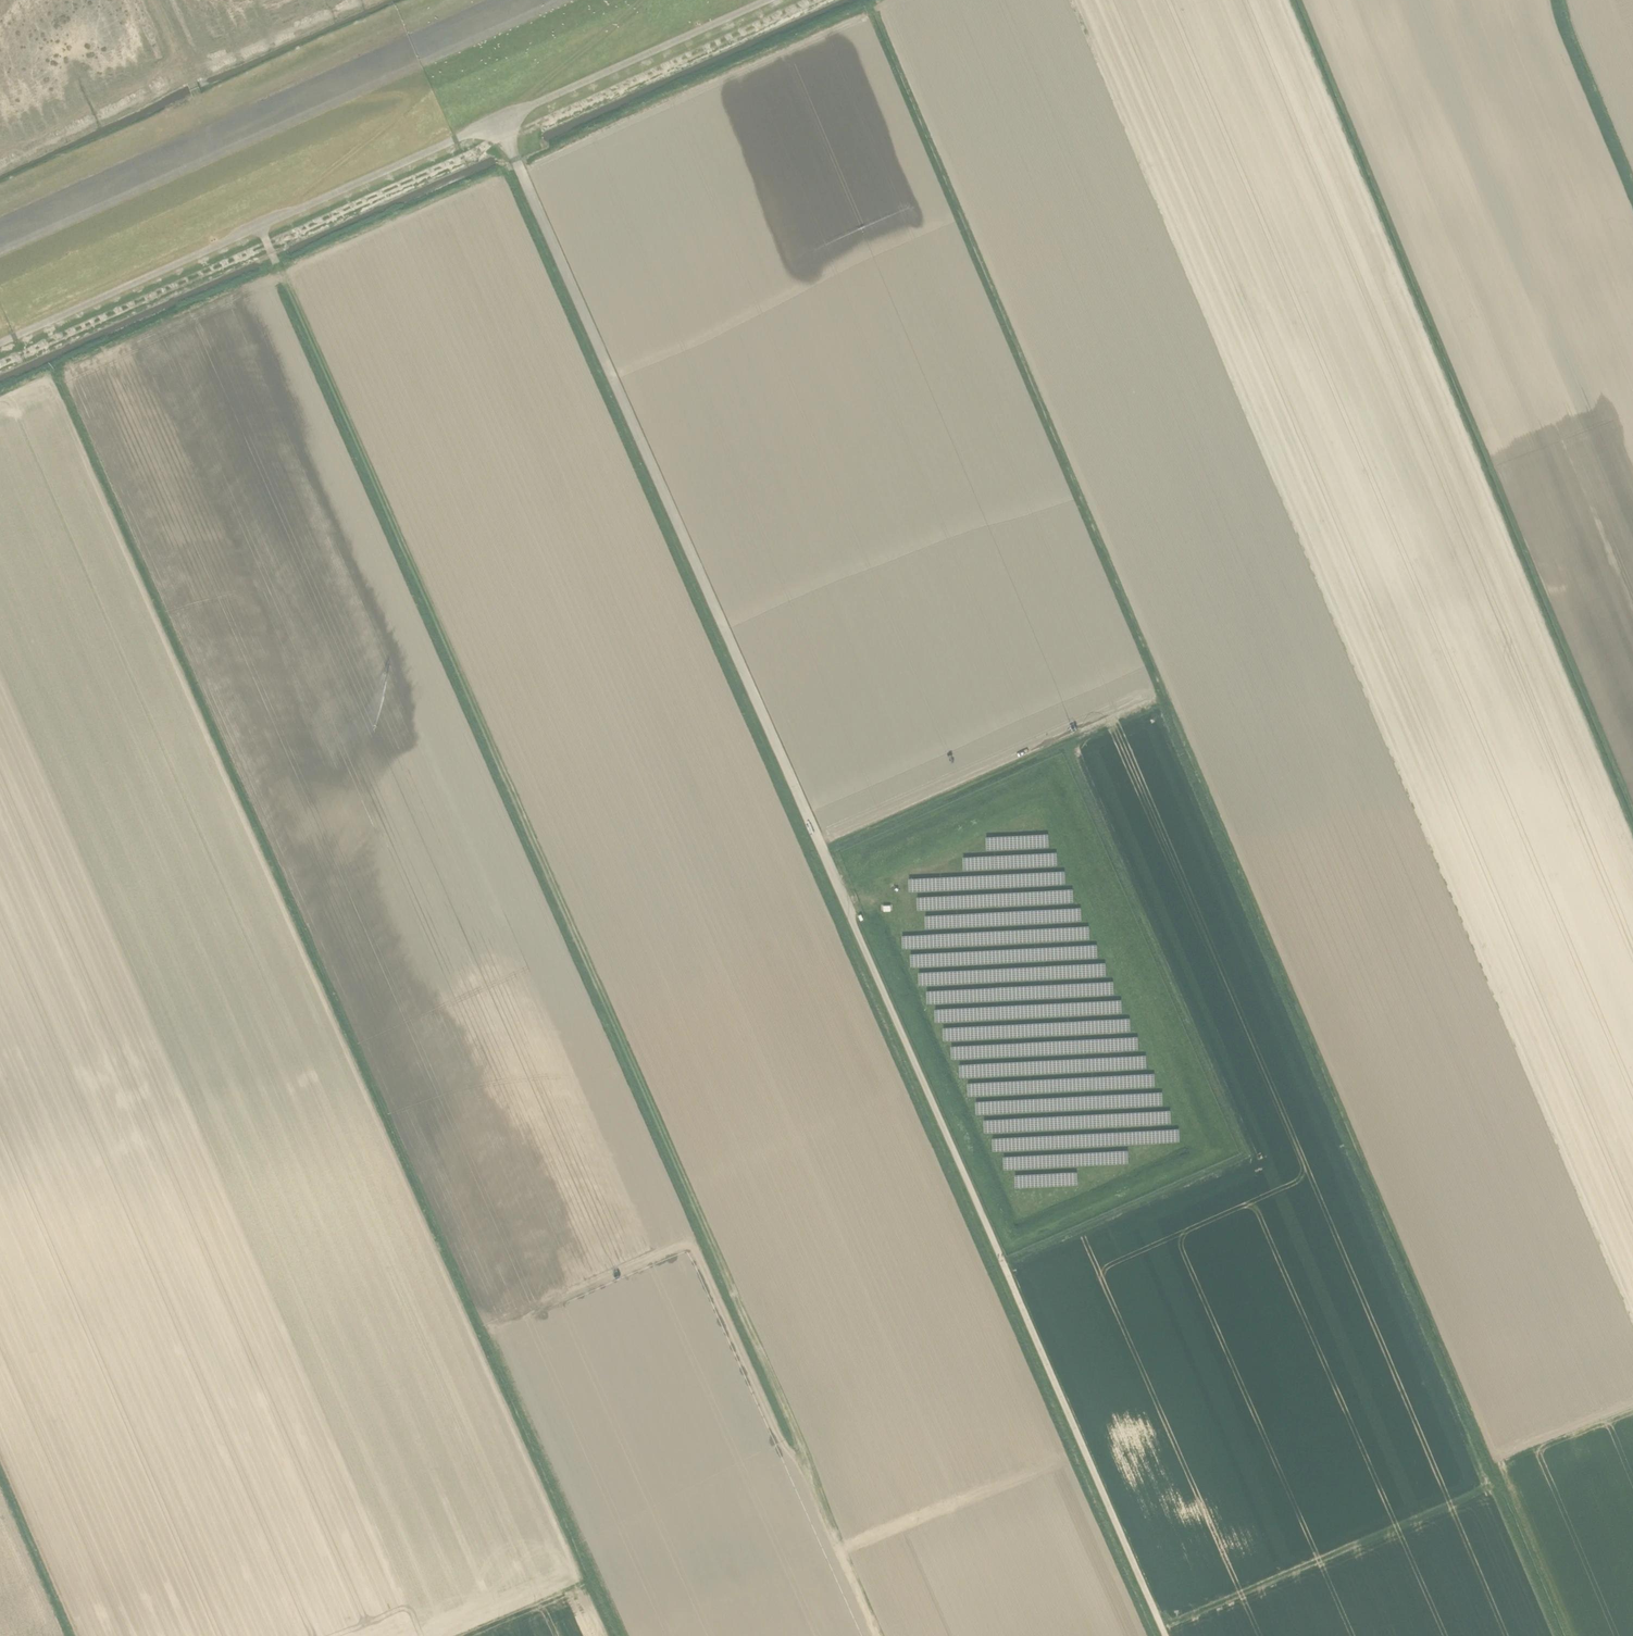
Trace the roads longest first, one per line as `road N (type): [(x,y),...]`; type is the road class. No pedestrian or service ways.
road 1 (track): [(0,250),(561,0)]
road 2 (track): [(256,228),(423,96),(340,99)]
road 3 (track): [(638,0),(499,119)]

